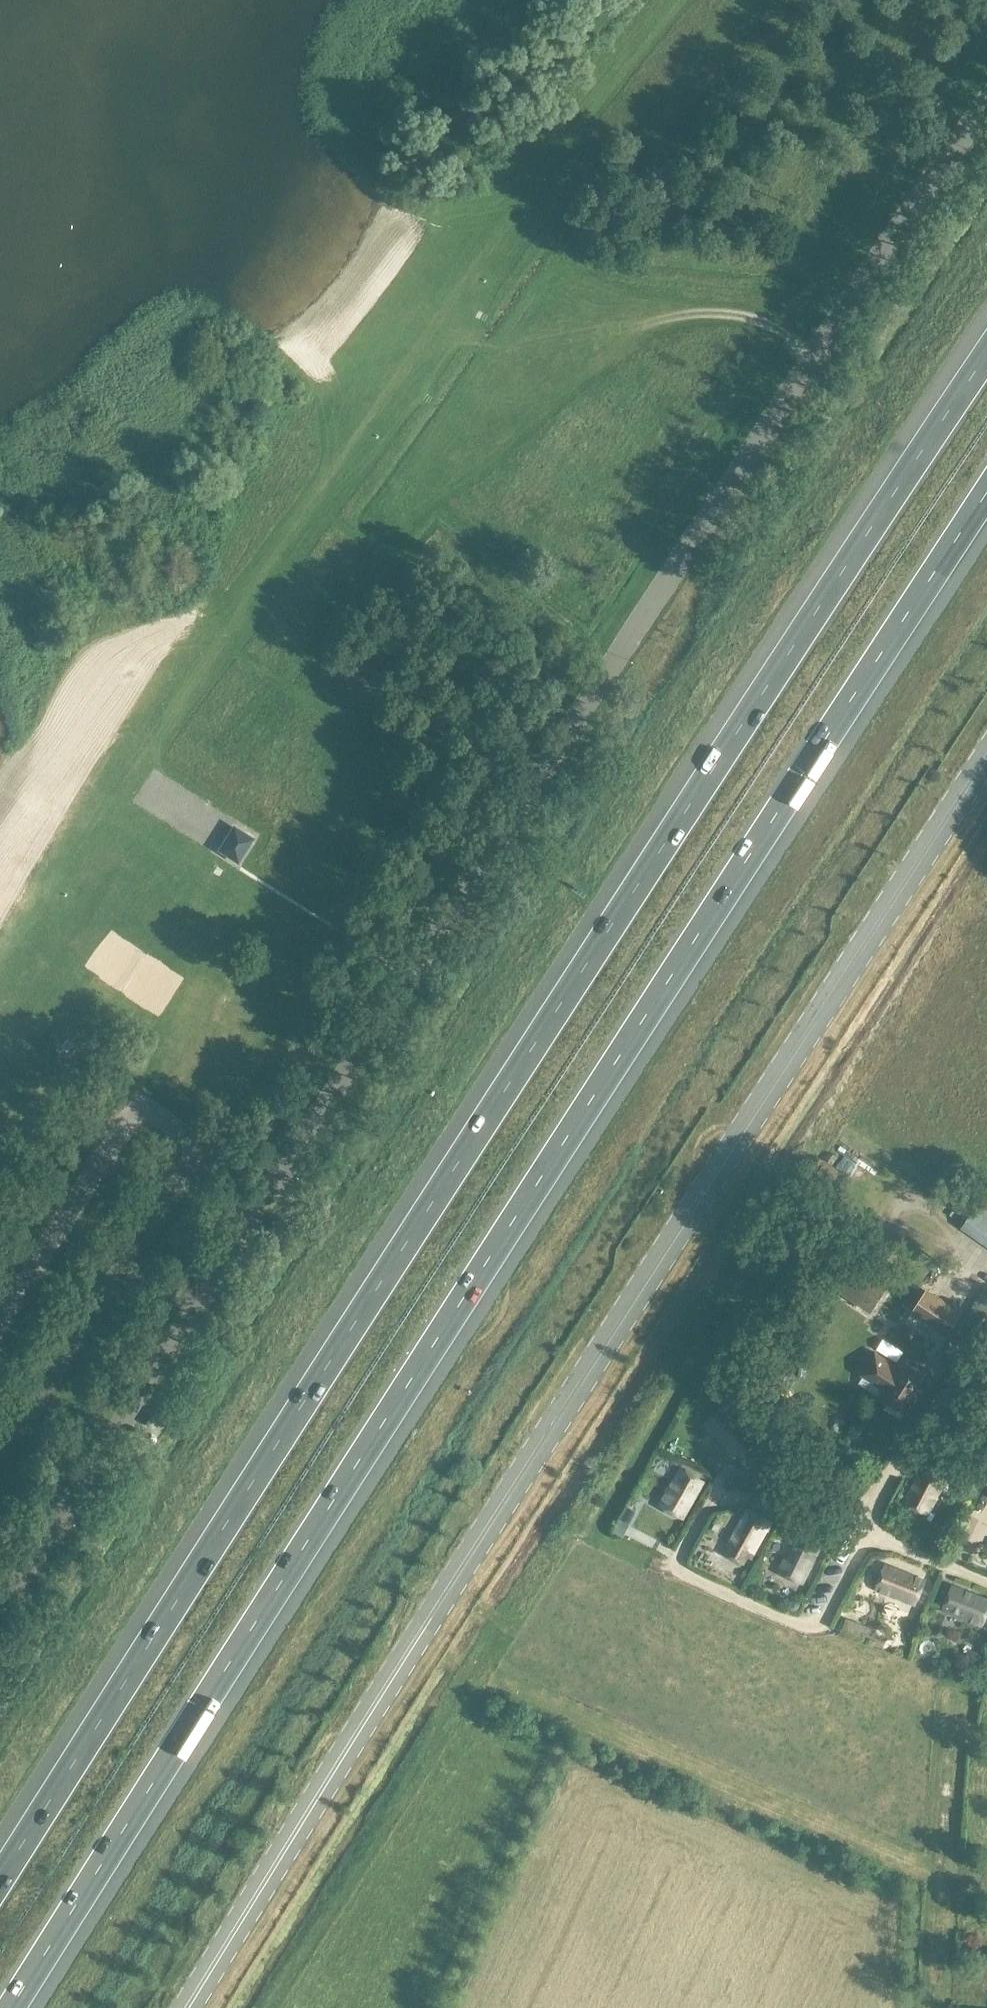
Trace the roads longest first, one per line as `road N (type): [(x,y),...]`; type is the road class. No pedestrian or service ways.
road 1 (motorway): [(986,330),(0,1871)]
road 2 (motorway): [(19,2007),(986,512)]
road 3 (secondary): [(492,1539),(516,1485),(610,1336),(986,756)]
road 4 (unclassified): [(986,1869),(904,1860),(735,1788)]
road 5 (residential): [(817,1623),(794,1622),(678,1567),(721,1478)]
road 6 (residential): [(986,1336),(880,1488),(866,1534)]
road 7 (secondary): [(187,2007),(252,1906),(309,1836)]
road 8 (unclassified): [(735,1788),(809,1652),(817,1623)]
road 9 (unclassified): [(735,1788),(677,1773),(578,1768)]
road 10 (secondary): [(426,1638),(385,1647),(366,1667),(356,1693),(365,1734)]
road 11 (residential): [(866,1534),(986,1580)]
road 12 (secondary): [(464,1656),(492,1539)]
road 13 (secondary): [(492,1539),(457,1579),(426,1638)]

